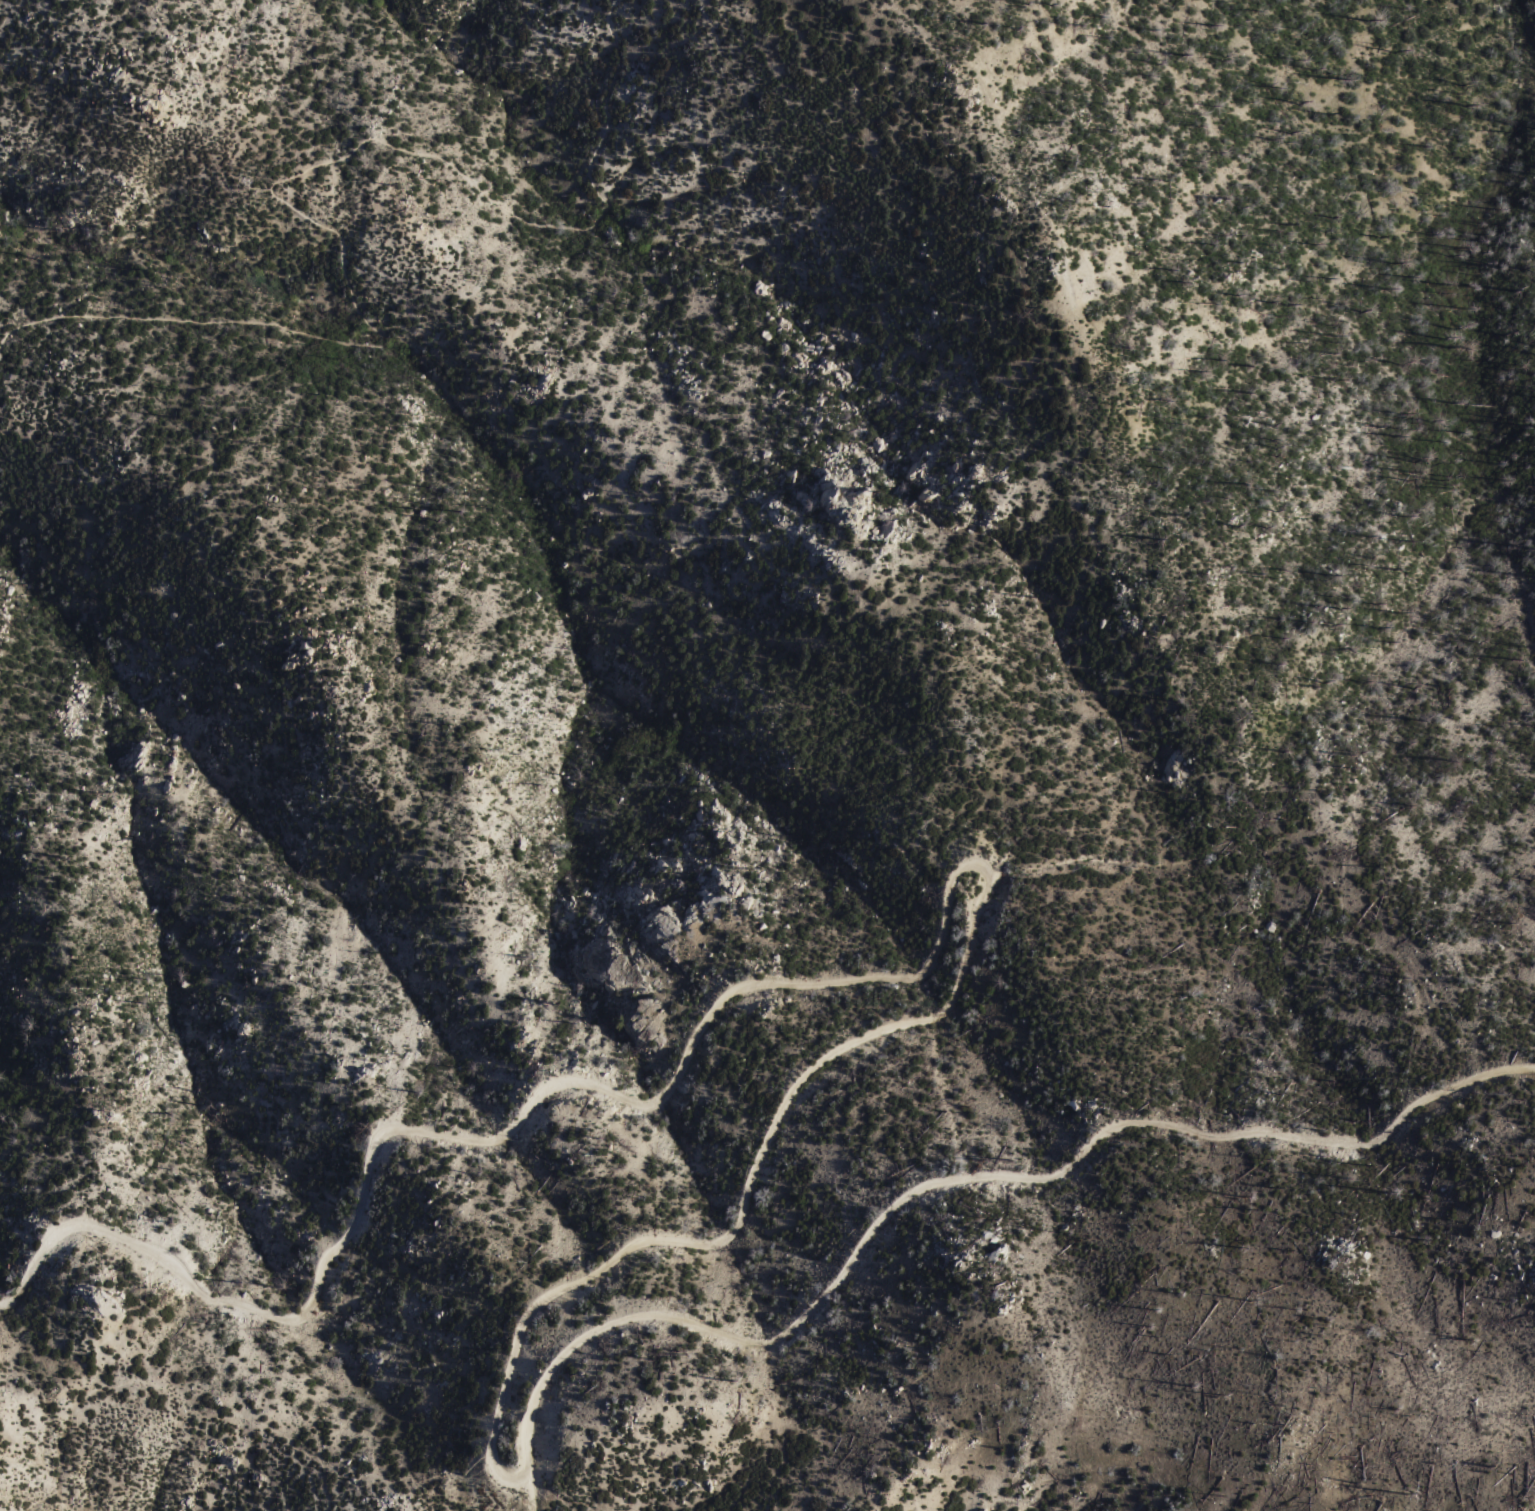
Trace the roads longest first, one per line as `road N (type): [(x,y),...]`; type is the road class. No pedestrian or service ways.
road 1 (track): [(1534,1072),(1467,1077),(1389,1132),(1349,1141),(1134,1122),(1108,1130),(1054,1178),(940,1180),(887,1215),(830,1294),(766,1345),(672,1317),(609,1326),(560,1361),(541,1390),(518,1482),(497,1469),(494,1447),(524,1328),(555,1298),(626,1256),(729,1241),(775,1129),(841,1053),(936,1021),(966,980),(991,876),(963,866),(940,949),(919,976),(739,987),(714,1009),(657,1099),(584,1079),(533,1104),(507,1133),(477,1138),(397,1125),(375,1142),(363,1204),(317,1302),(278,1316),(198,1285),(145,1243),(87,1223),(51,1242),(28,1285),(0,1304)]

